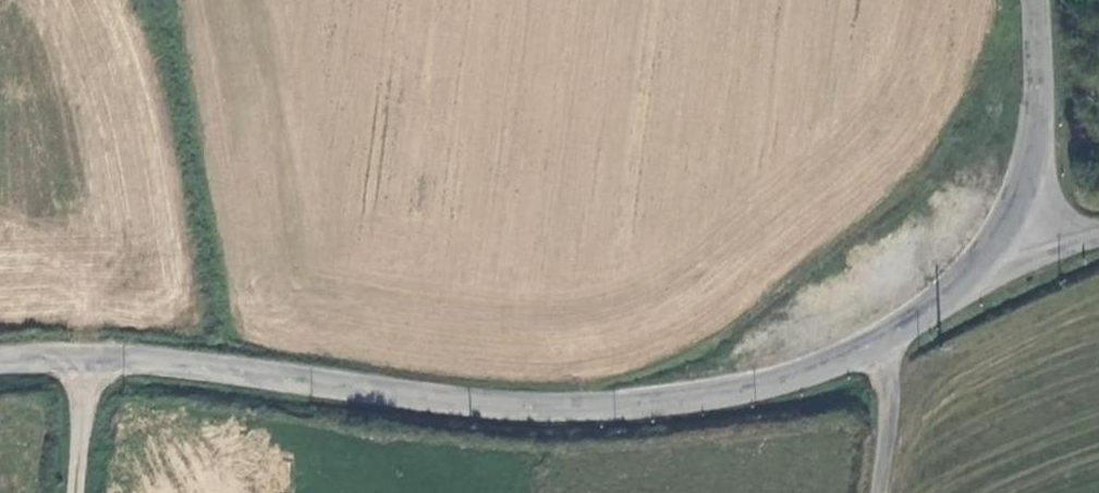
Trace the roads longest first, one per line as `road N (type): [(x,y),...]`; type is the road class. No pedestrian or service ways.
road 1 (tertiary): [(85,358),(555,407),(703,397),(825,366),(874,343)]
road 2 (tertiary): [(1009,221),(1033,141),(1034,0)]
road 3 (tertiary): [(874,343),(952,287),(1009,221)]
road 4 (unclassified): [(874,343),(889,383),(880,492)]
road 5 (unclassified): [(85,358),(75,492)]

